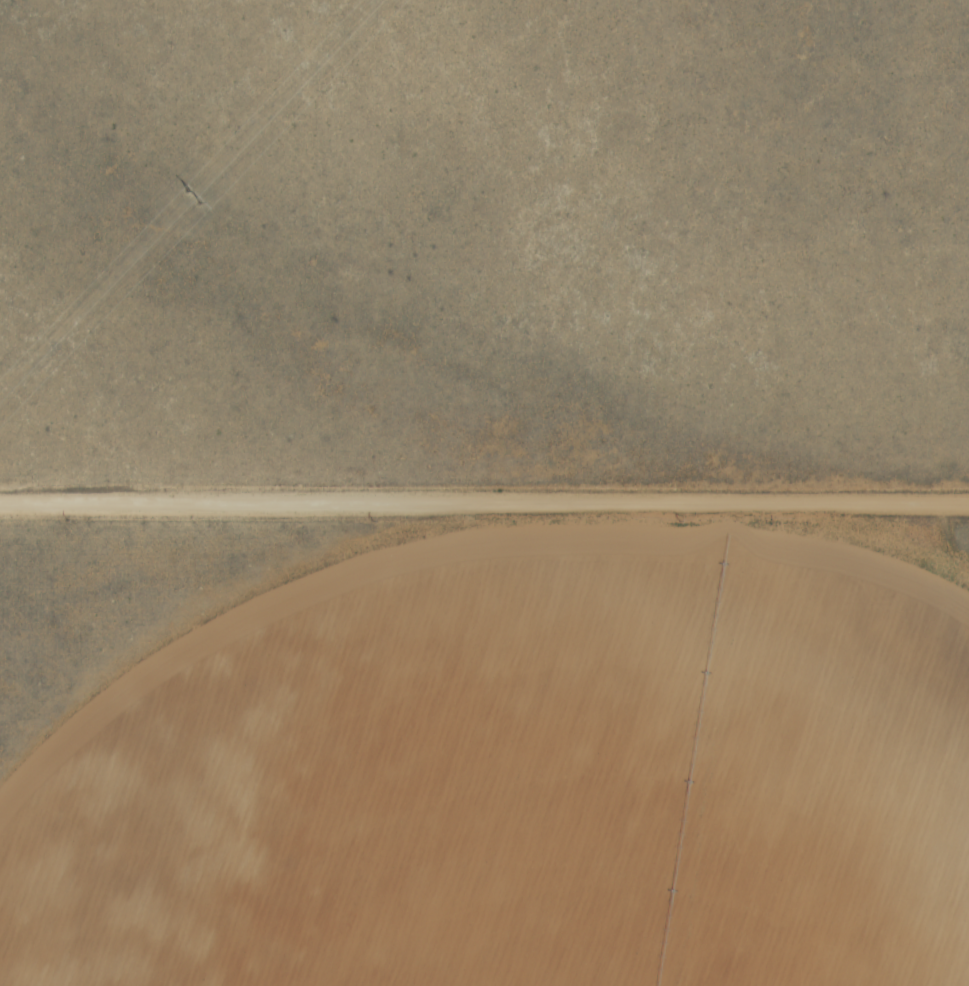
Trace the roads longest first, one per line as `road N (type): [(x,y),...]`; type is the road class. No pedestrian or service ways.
road 1 (residential): [(968,508),(0,509)]

